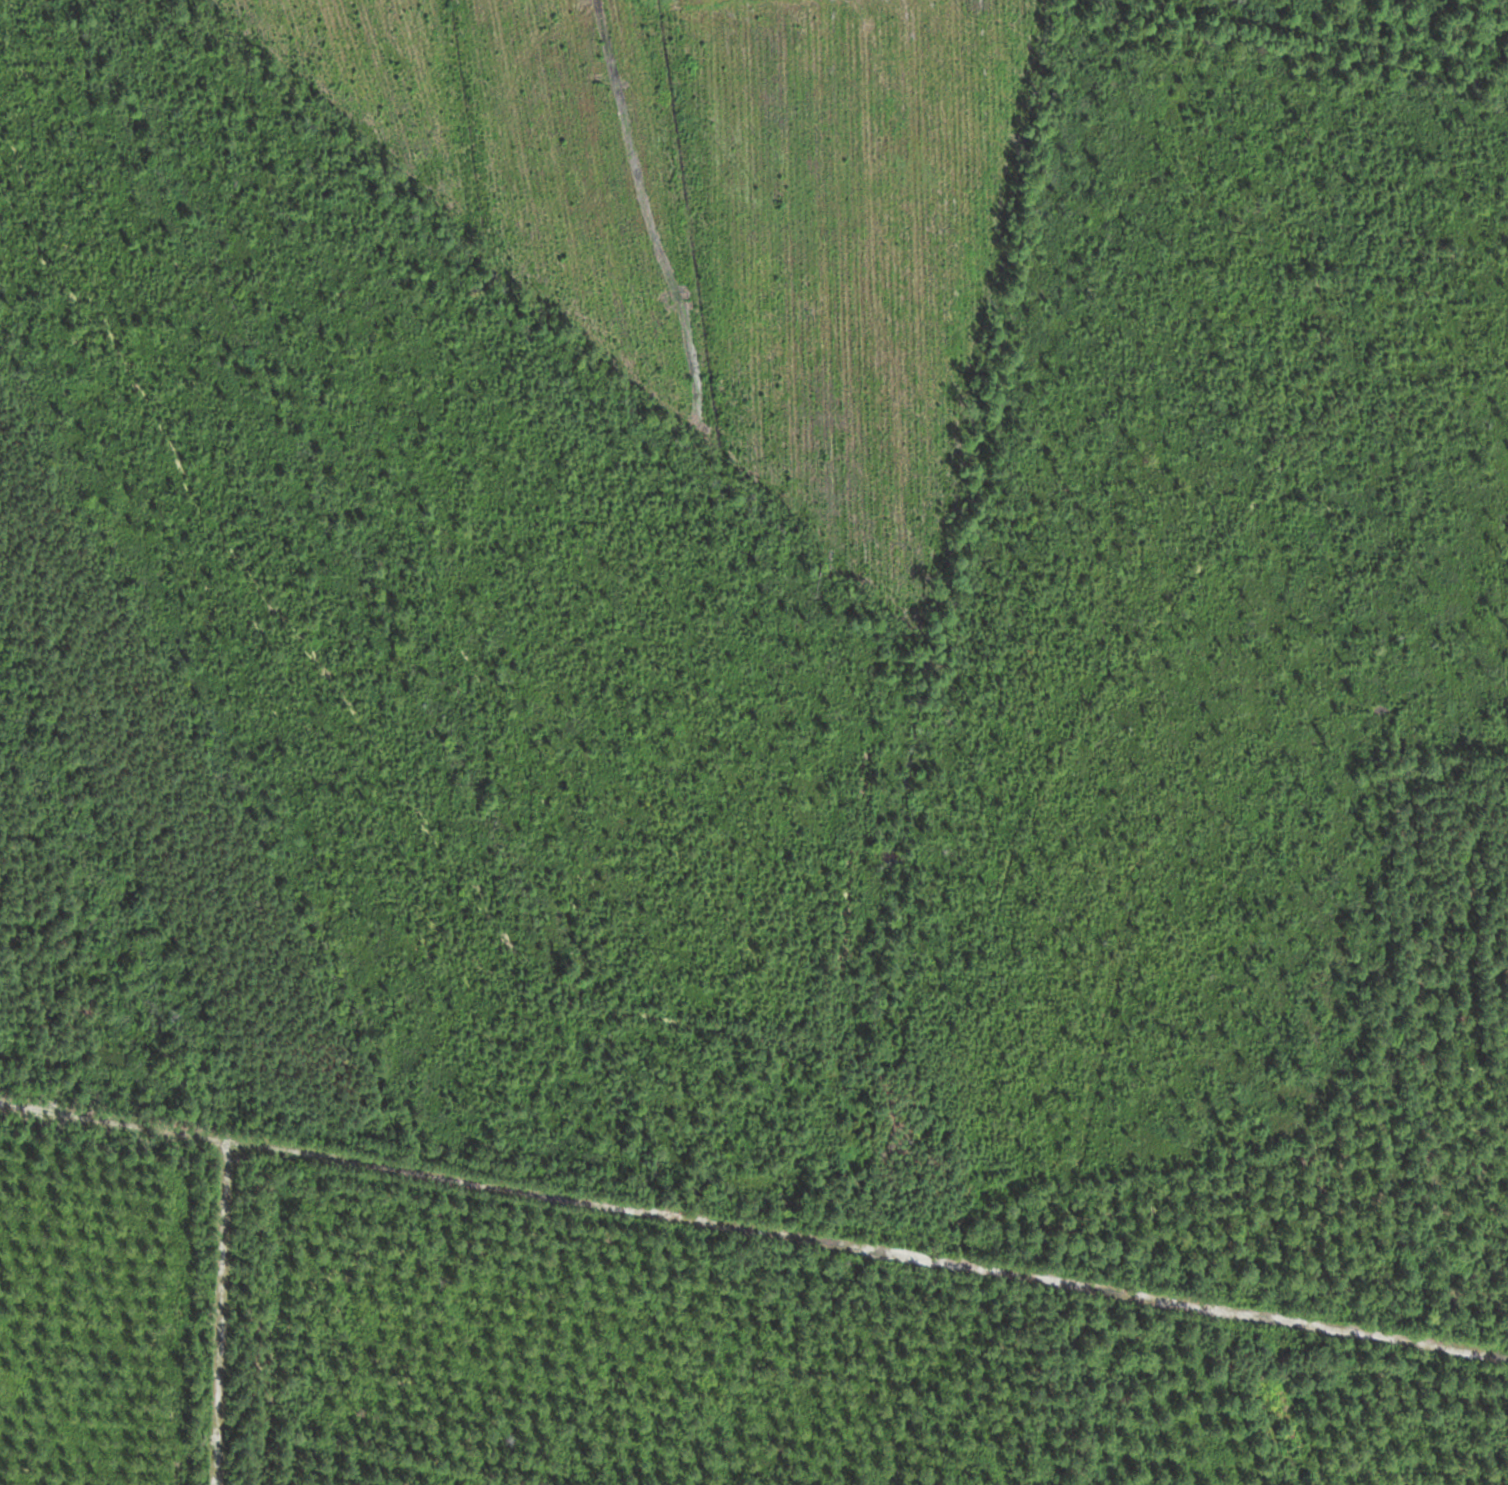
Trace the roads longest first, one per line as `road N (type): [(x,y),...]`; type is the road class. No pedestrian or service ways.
road 1 (track): [(1507,1360),(1146,1300),(225,1126),(173,1100),(0,1077)]
road 2 (track): [(218,1484),(225,1126)]

